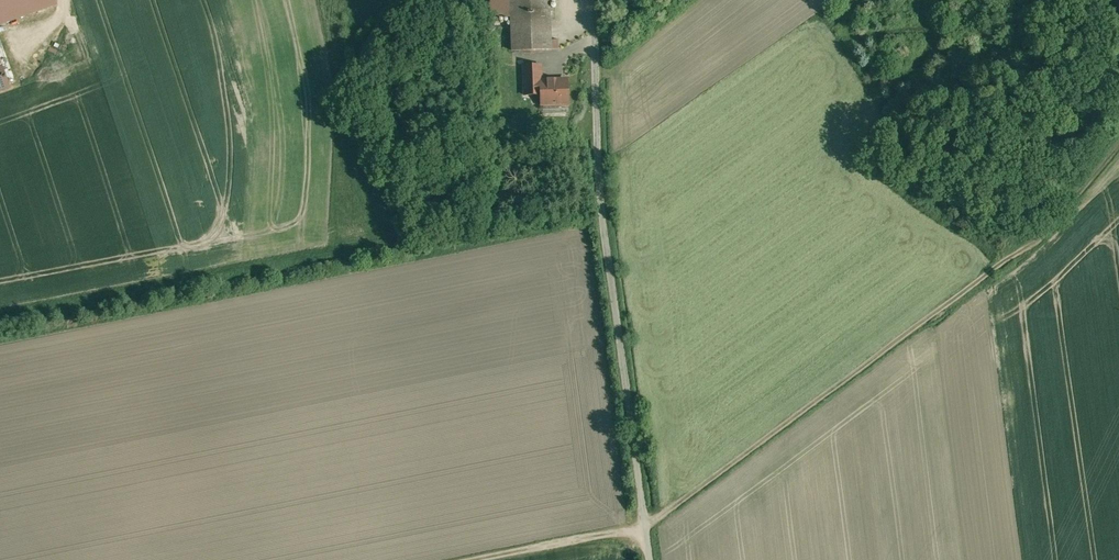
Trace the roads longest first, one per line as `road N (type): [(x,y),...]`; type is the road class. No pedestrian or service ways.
road 1 (unclassified): [(651,559),(602,157),(597,0)]
road 2 (track): [(496,559),(646,529)]

